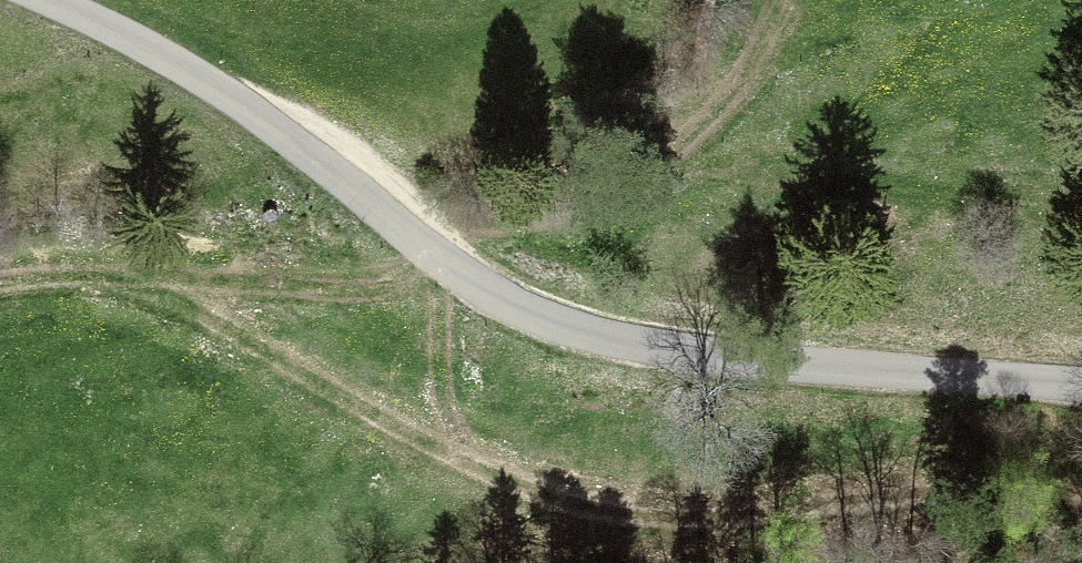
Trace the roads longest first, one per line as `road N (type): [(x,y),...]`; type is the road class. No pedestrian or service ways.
road 1 (track): [(132,262),(334,397),(552,494),(698,517),(966,479),(1081,512)]
road 2 (unclassified): [(1081,387),(655,350),(578,331),(514,309),(365,197)]
road 3 (track): [(0,280),(132,262),(464,276)]
road 4 (unclassified): [(48,0),(174,62),(267,121),(365,197)]

